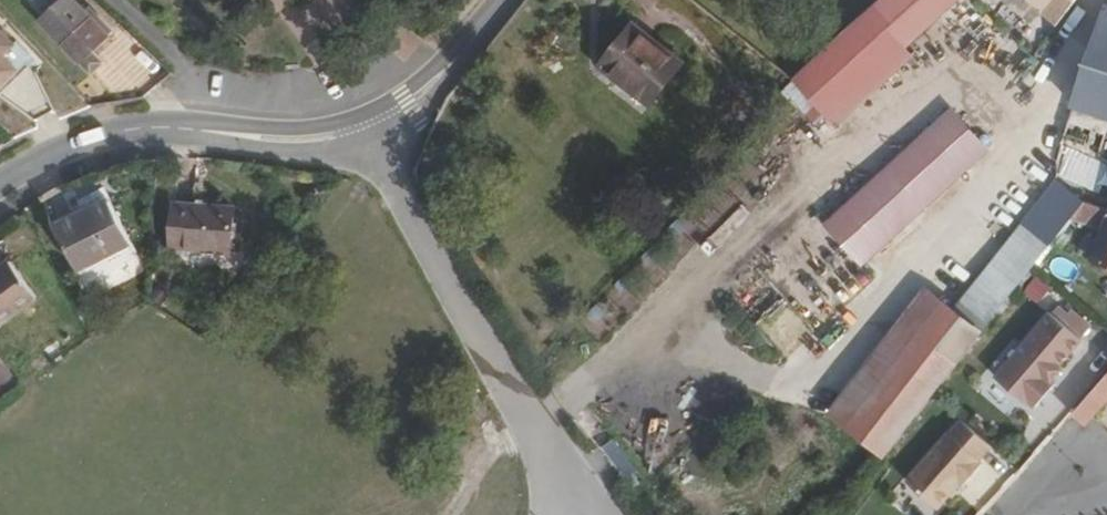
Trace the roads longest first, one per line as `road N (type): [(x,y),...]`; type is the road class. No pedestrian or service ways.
road 1 (unclassified): [(368,129),(399,196),(572,487)]
road 2 (tertiary): [(368,129),(286,142),(154,127),(40,157),(0,187)]
road 3 (tertiary): [(505,0),(437,87),(368,129)]

